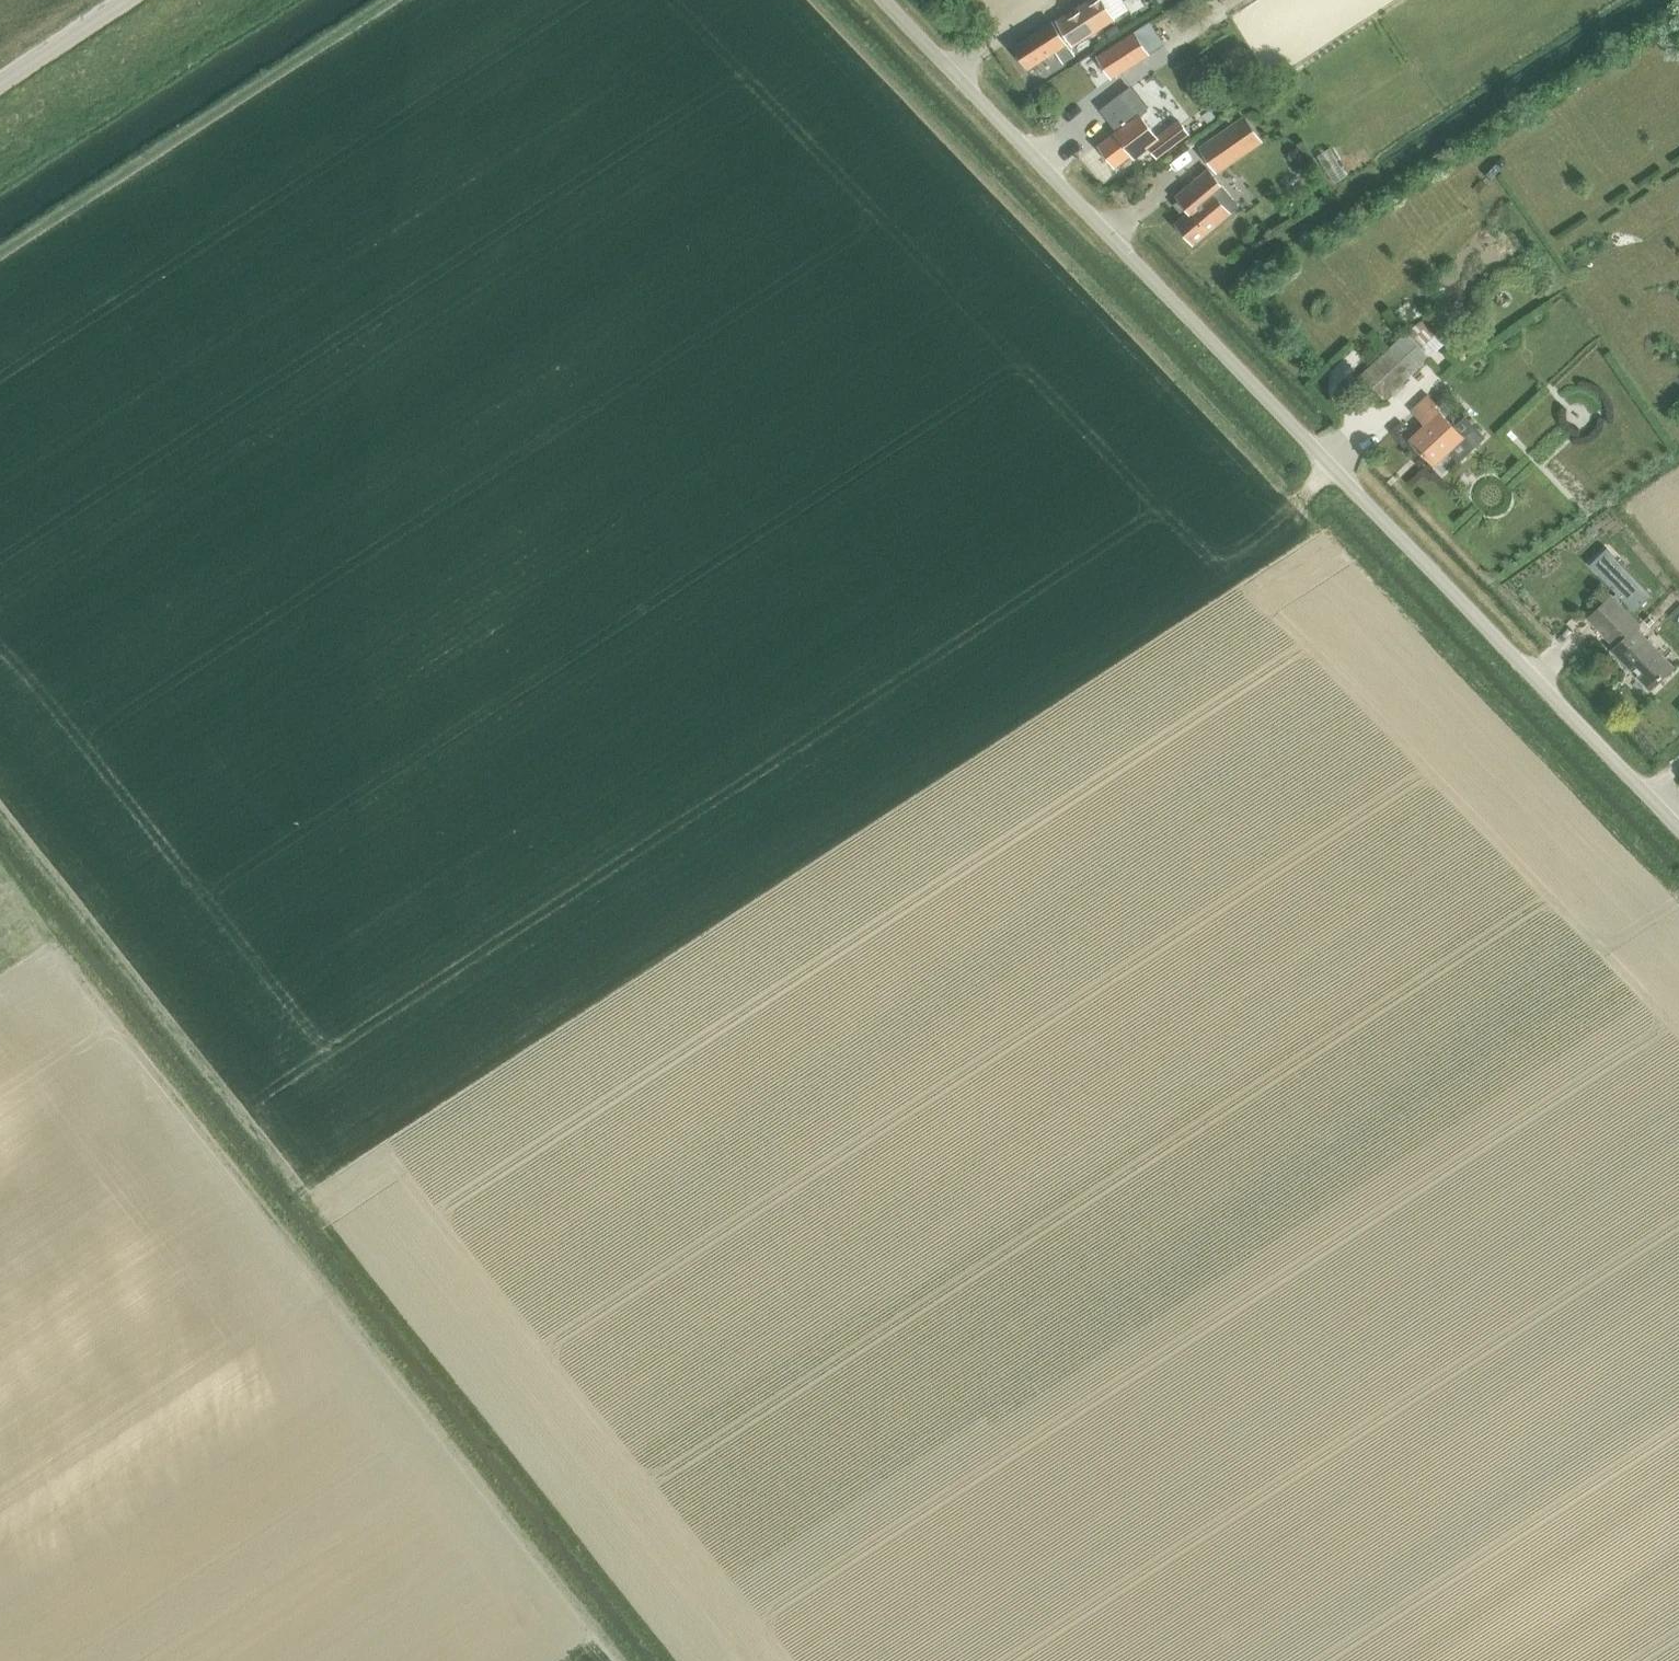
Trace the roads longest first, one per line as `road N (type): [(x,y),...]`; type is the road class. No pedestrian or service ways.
road 1 (unclassified): [(1678,827),(885,0)]
road 2 (unclassified): [(0,84),(127,0)]

